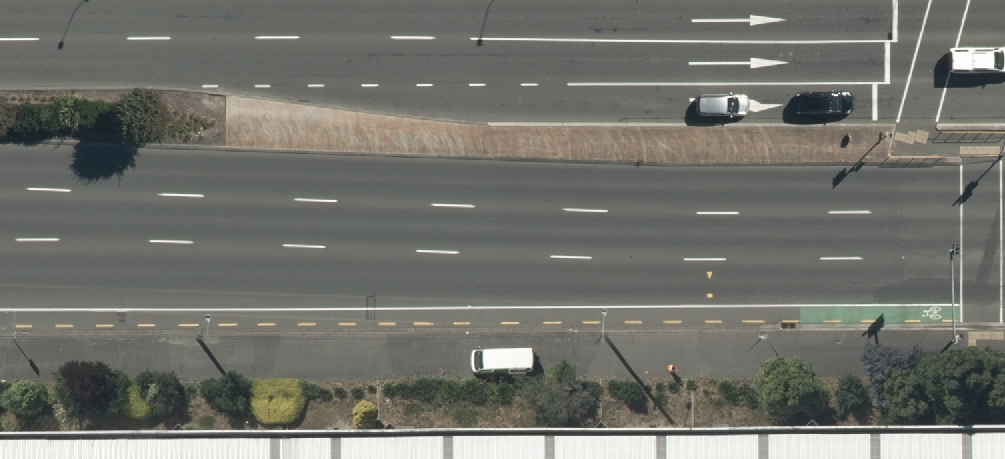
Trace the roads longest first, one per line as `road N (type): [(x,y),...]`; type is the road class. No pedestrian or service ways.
road 1 (primary): [(0,19),(1004,15)]
road 2 (primary): [(1004,225),(0,224)]

